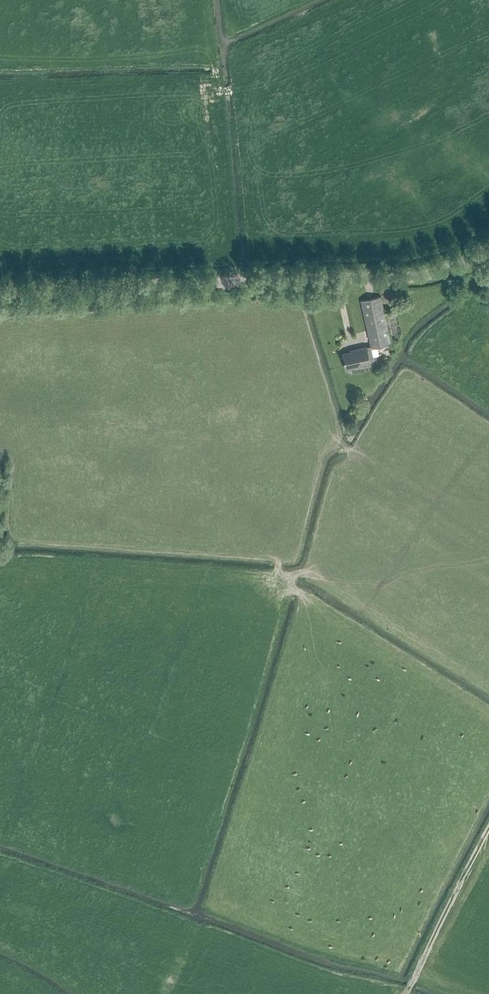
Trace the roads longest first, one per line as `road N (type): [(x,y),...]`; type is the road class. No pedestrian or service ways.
road 1 (tertiary): [(0,294),(423,275),(488,246)]

